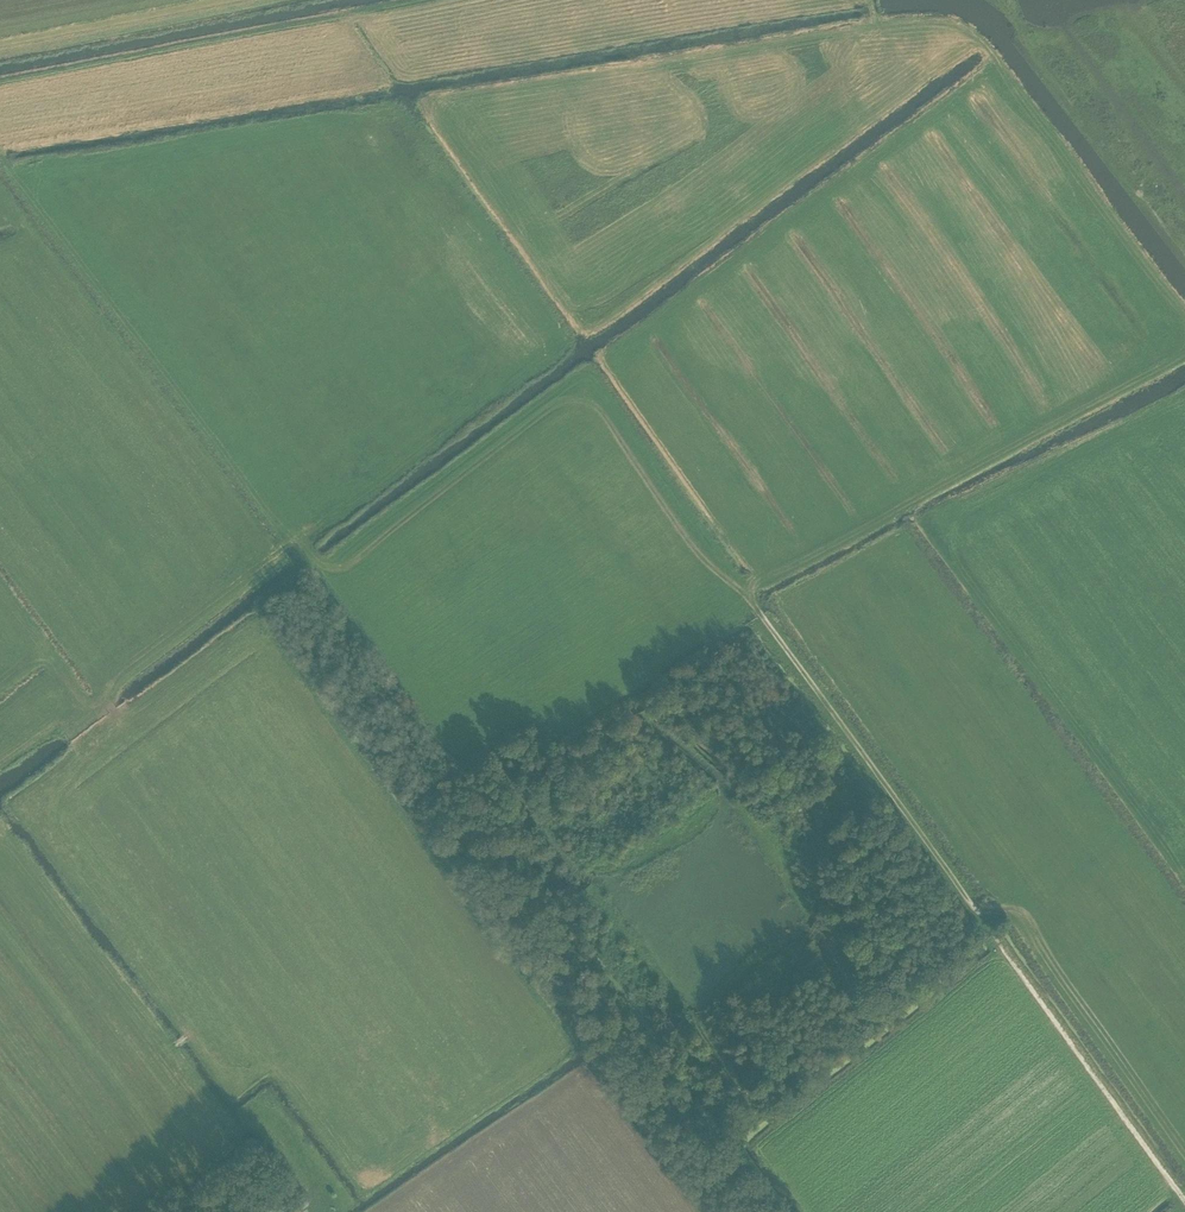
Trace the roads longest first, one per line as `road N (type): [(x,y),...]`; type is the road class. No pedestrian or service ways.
road 1 (track): [(762,615),(1184,1201)]

